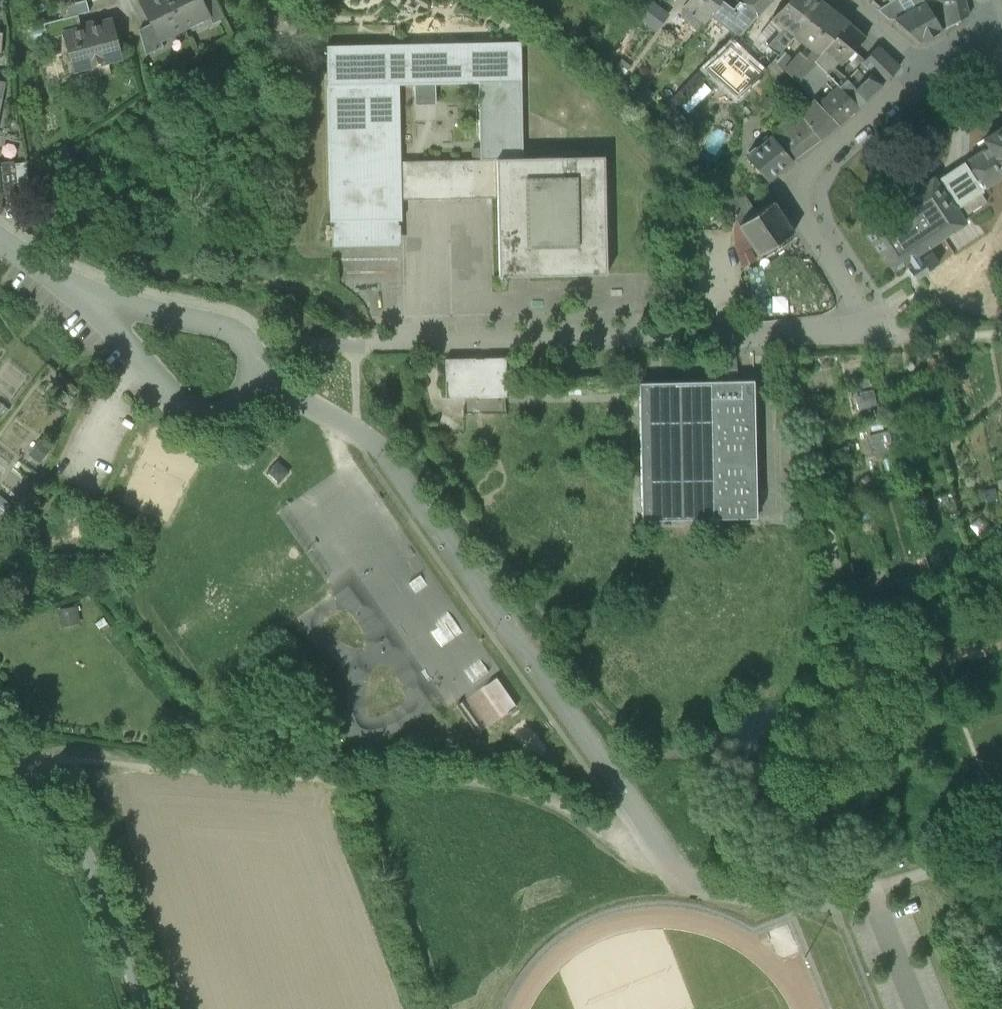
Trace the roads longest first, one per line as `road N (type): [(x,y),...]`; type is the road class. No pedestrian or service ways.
road 1 (track): [(687,876),(554,804),(487,783),(268,779),(87,762),(32,770)]
road 2 (residential): [(244,342),(665,340)]
road 3 (residential): [(852,331),(847,300),(793,191),(800,173),(924,66)]
road 4 (unclassified): [(0,726),(88,862),(143,1008)]
road 5 (residential): [(244,342),(254,367),(243,393),(193,404),(118,335),(95,301)]
road 6 (residential): [(665,340),(852,331)]
road 7 (track): [(846,893),(901,881),(1001,842)]
road 8 (residential): [(95,301),(202,322),(244,342)]

